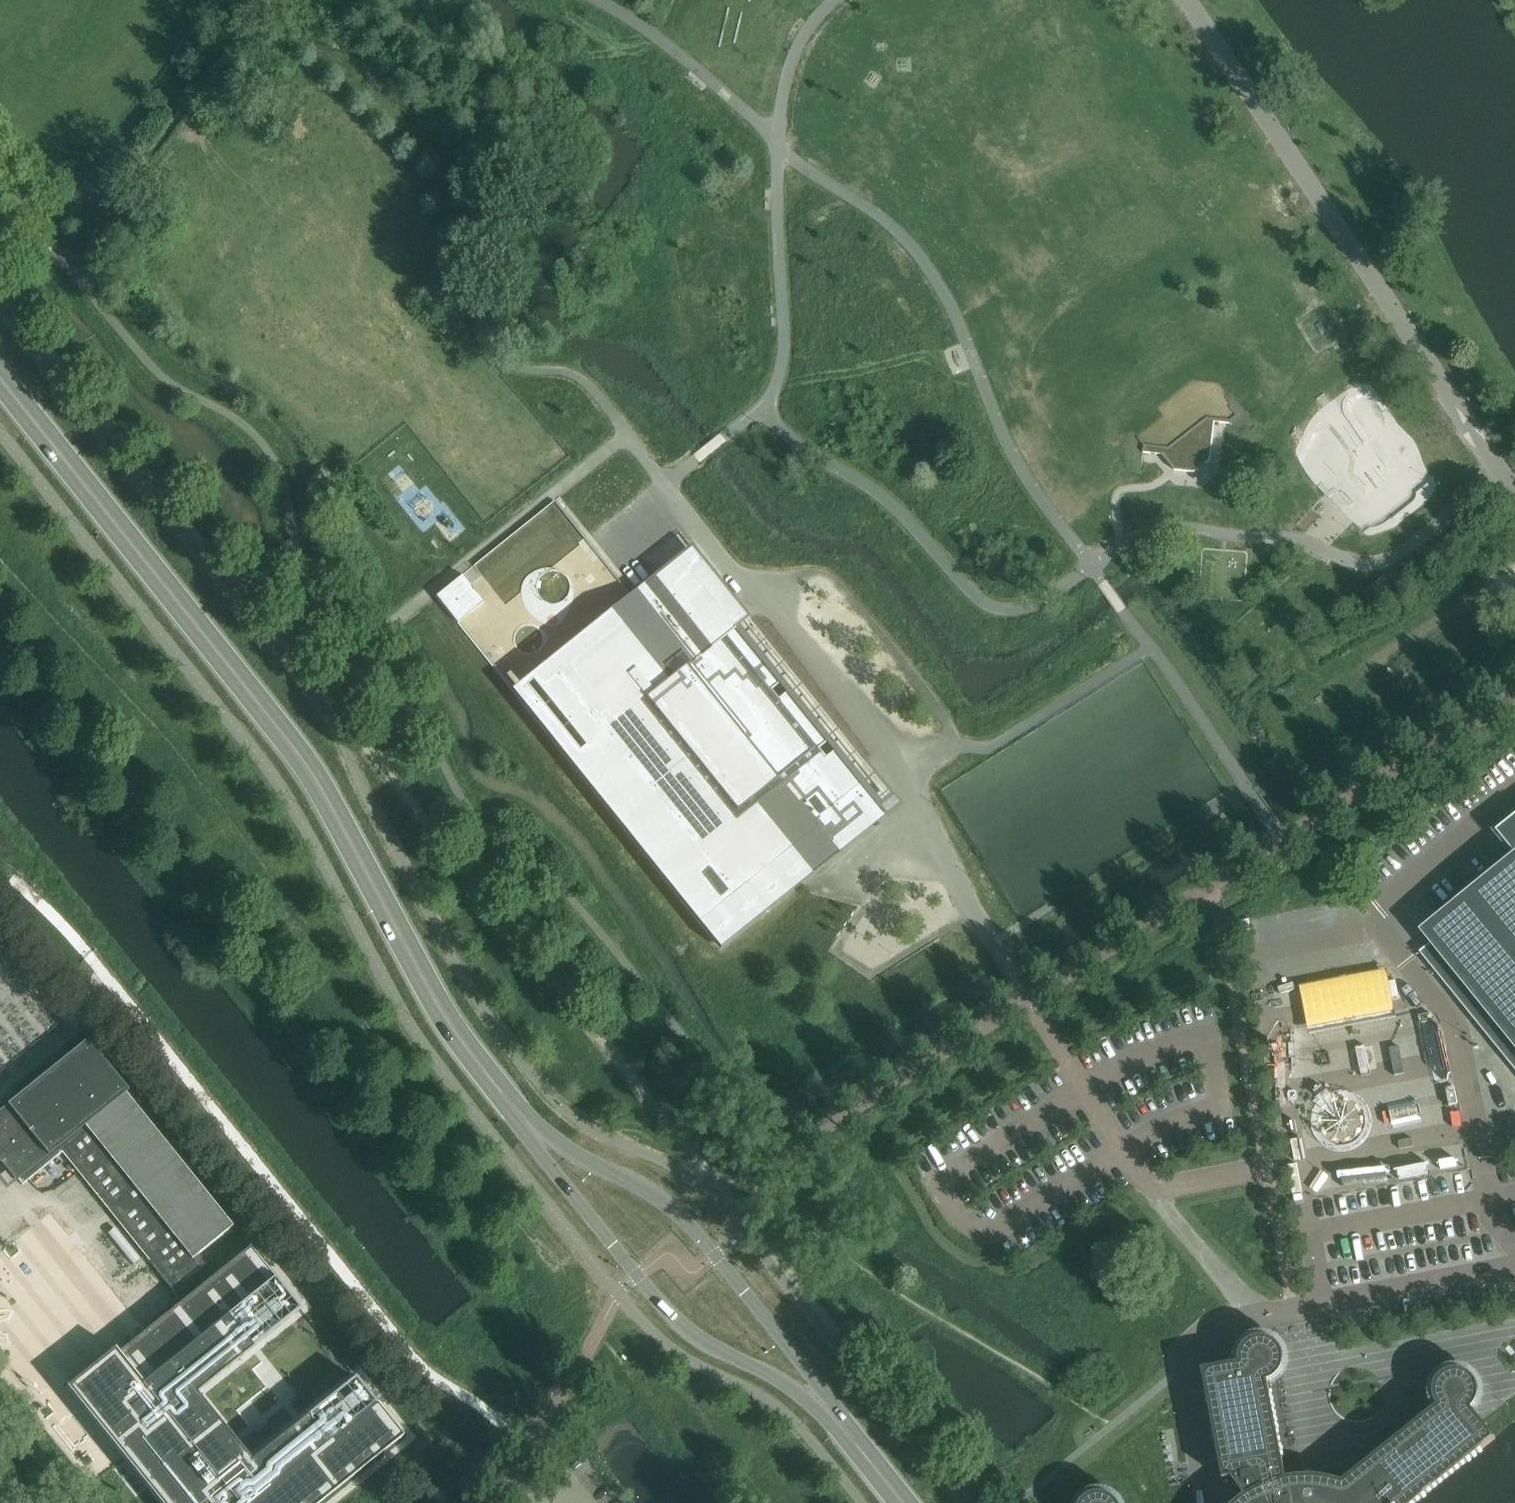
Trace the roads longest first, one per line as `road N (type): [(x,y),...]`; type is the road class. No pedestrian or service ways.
road 1 (secondary): [(525,1119),(436,1000),(316,775),(0,376)]
road 2 (unclassified): [(1514,491),(1188,0)]
road 3 (secondary): [(913,1502),(674,1209),(525,1119)]
road 4 (secondary): [(525,1119),(637,1277),(684,1327),(801,1395),(889,1502)]

